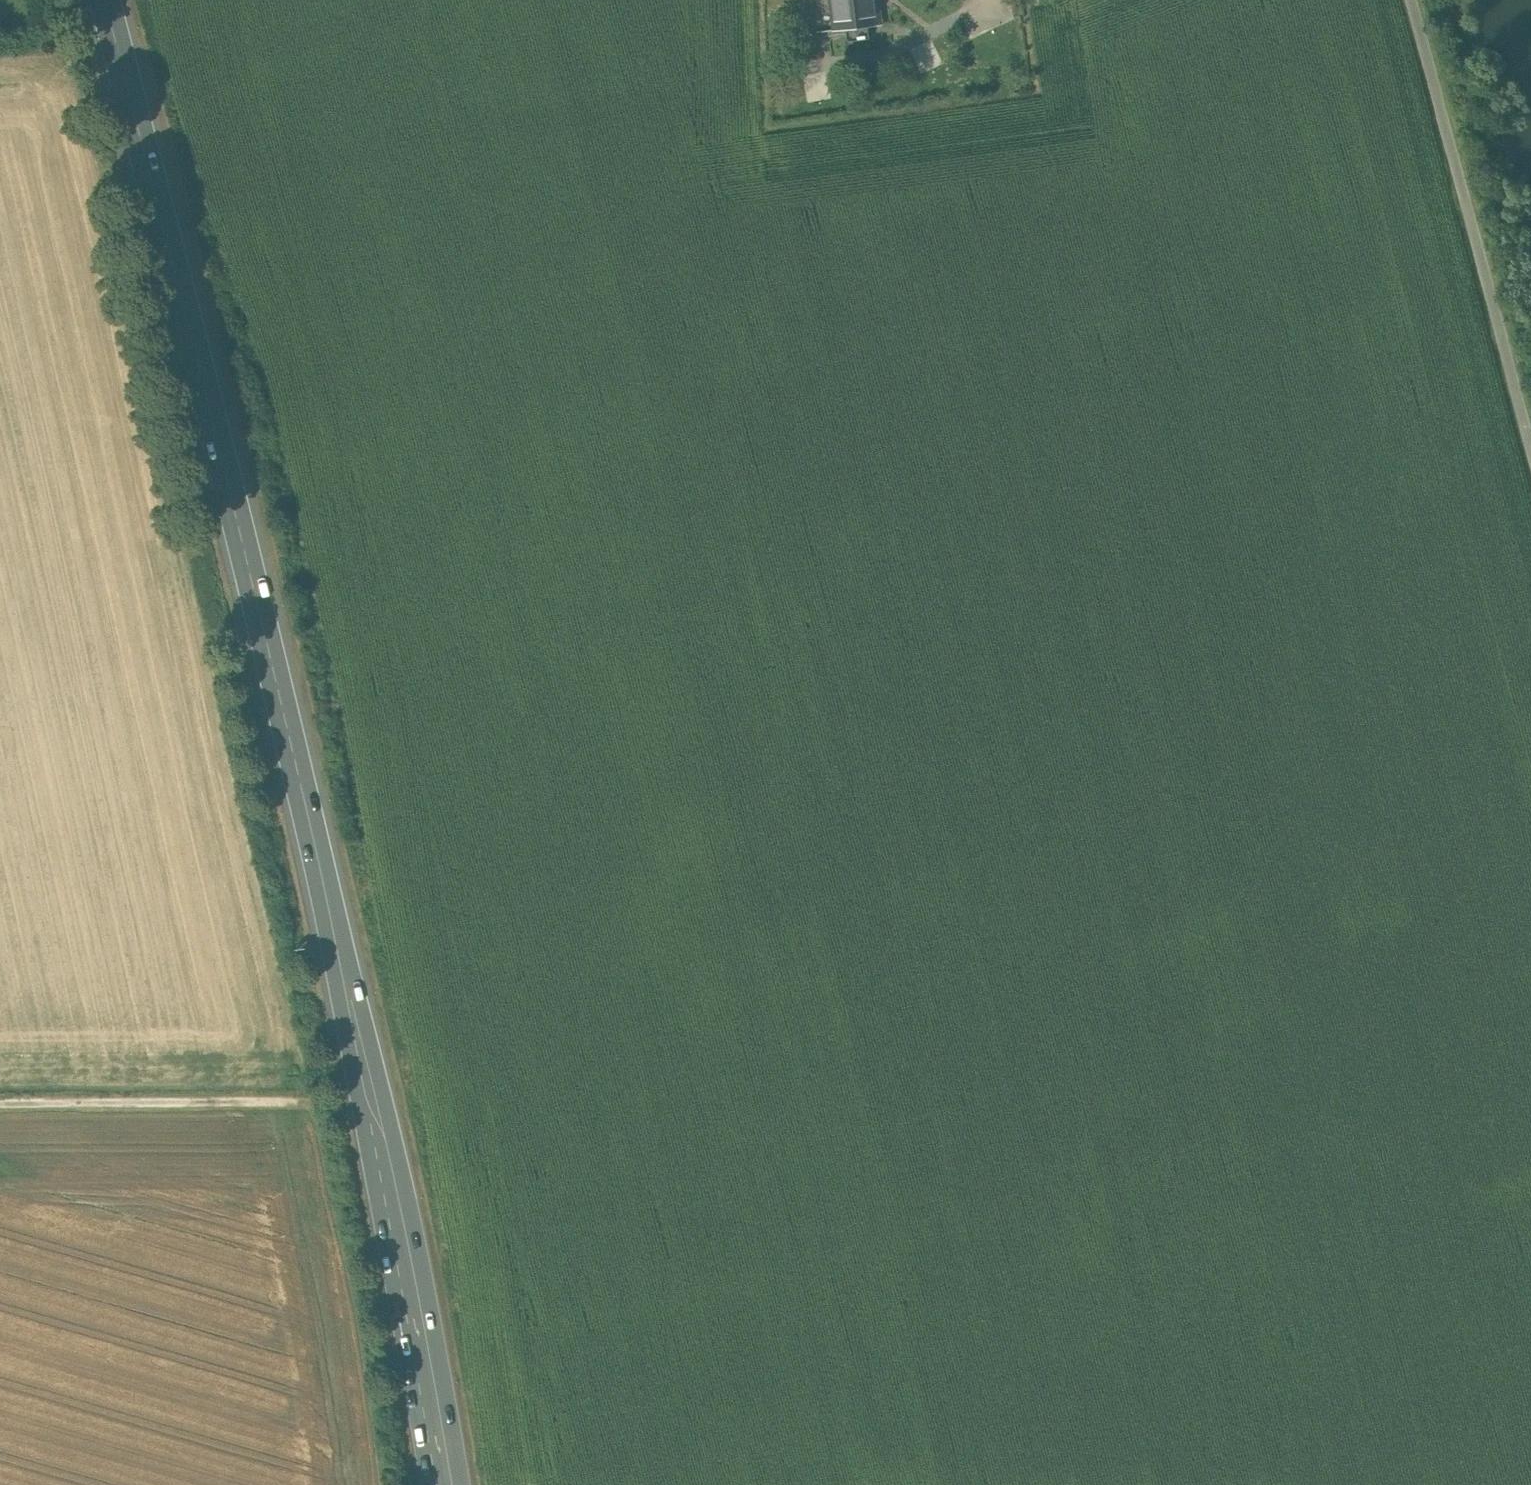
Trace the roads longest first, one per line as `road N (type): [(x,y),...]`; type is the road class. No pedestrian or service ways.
road 1 (primary): [(105,0),(327,892),(444,1484)]
road 2 (unclassified): [(1530,441),(1411,0)]

